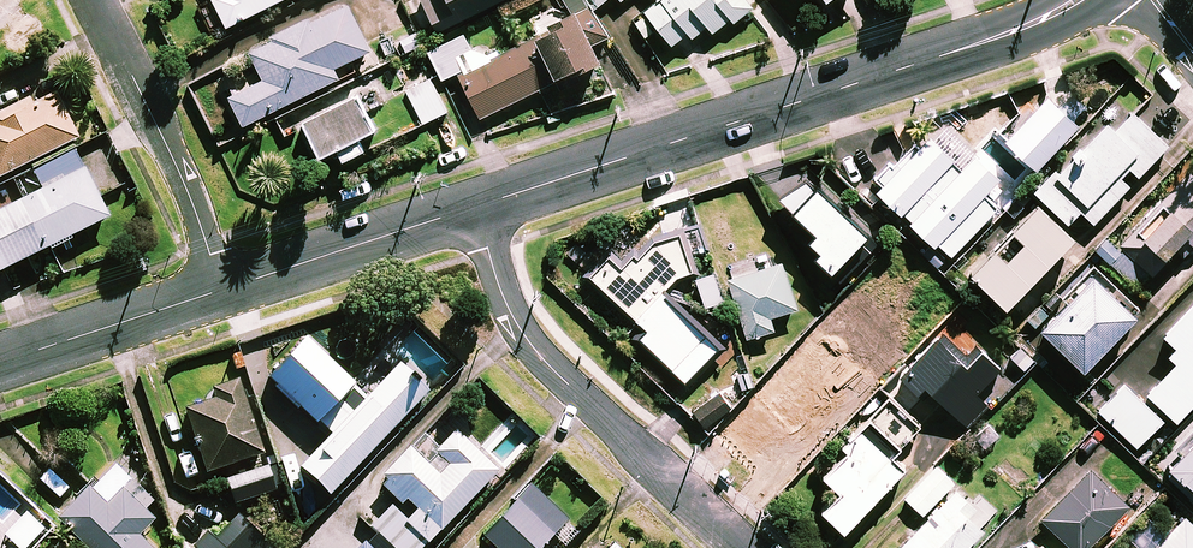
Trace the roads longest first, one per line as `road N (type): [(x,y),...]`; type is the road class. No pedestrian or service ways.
road 1 (residential): [(476,206),(944,56),(1078,0)]
road 2 (residential): [(476,206),(500,286),(527,338),(740,547)]
road 3 (residential): [(94,0),(196,210),(220,289)]
road 4 (residential): [(220,289),(476,206)]
road 5 (residential): [(0,362),(220,289)]

